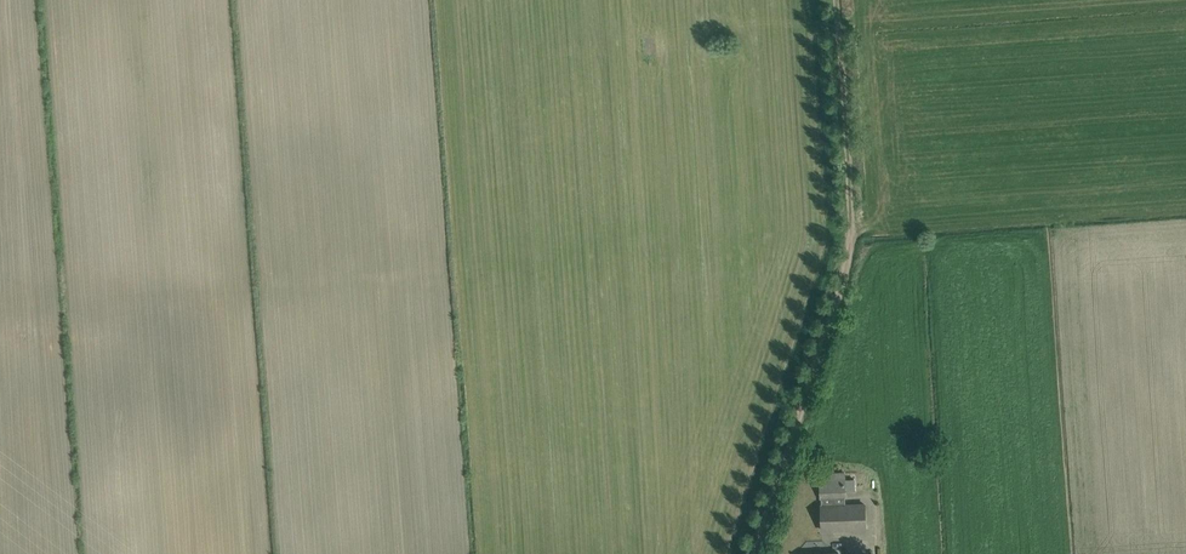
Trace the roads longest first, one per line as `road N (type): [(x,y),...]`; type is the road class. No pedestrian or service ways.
road 1 (track): [(832,0),(849,240),(754,553)]

